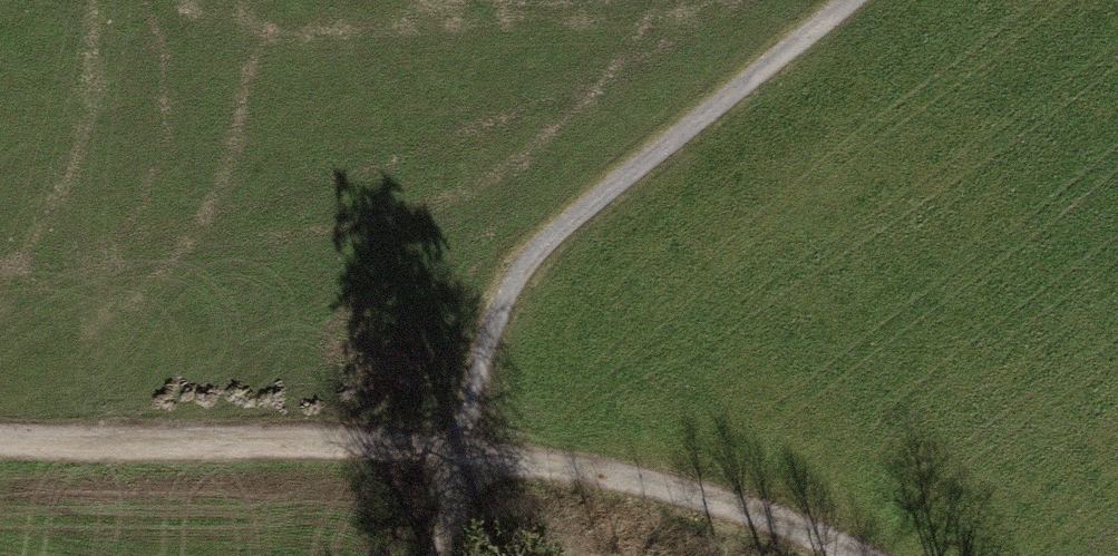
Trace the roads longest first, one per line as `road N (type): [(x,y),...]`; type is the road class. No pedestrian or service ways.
road 1 (track): [(846,0),(539,250),(506,297),(462,455)]
road 2 (track): [(0,441),(343,442),(462,455)]
road 3 (track): [(856,555),(684,491),(462,455)]

